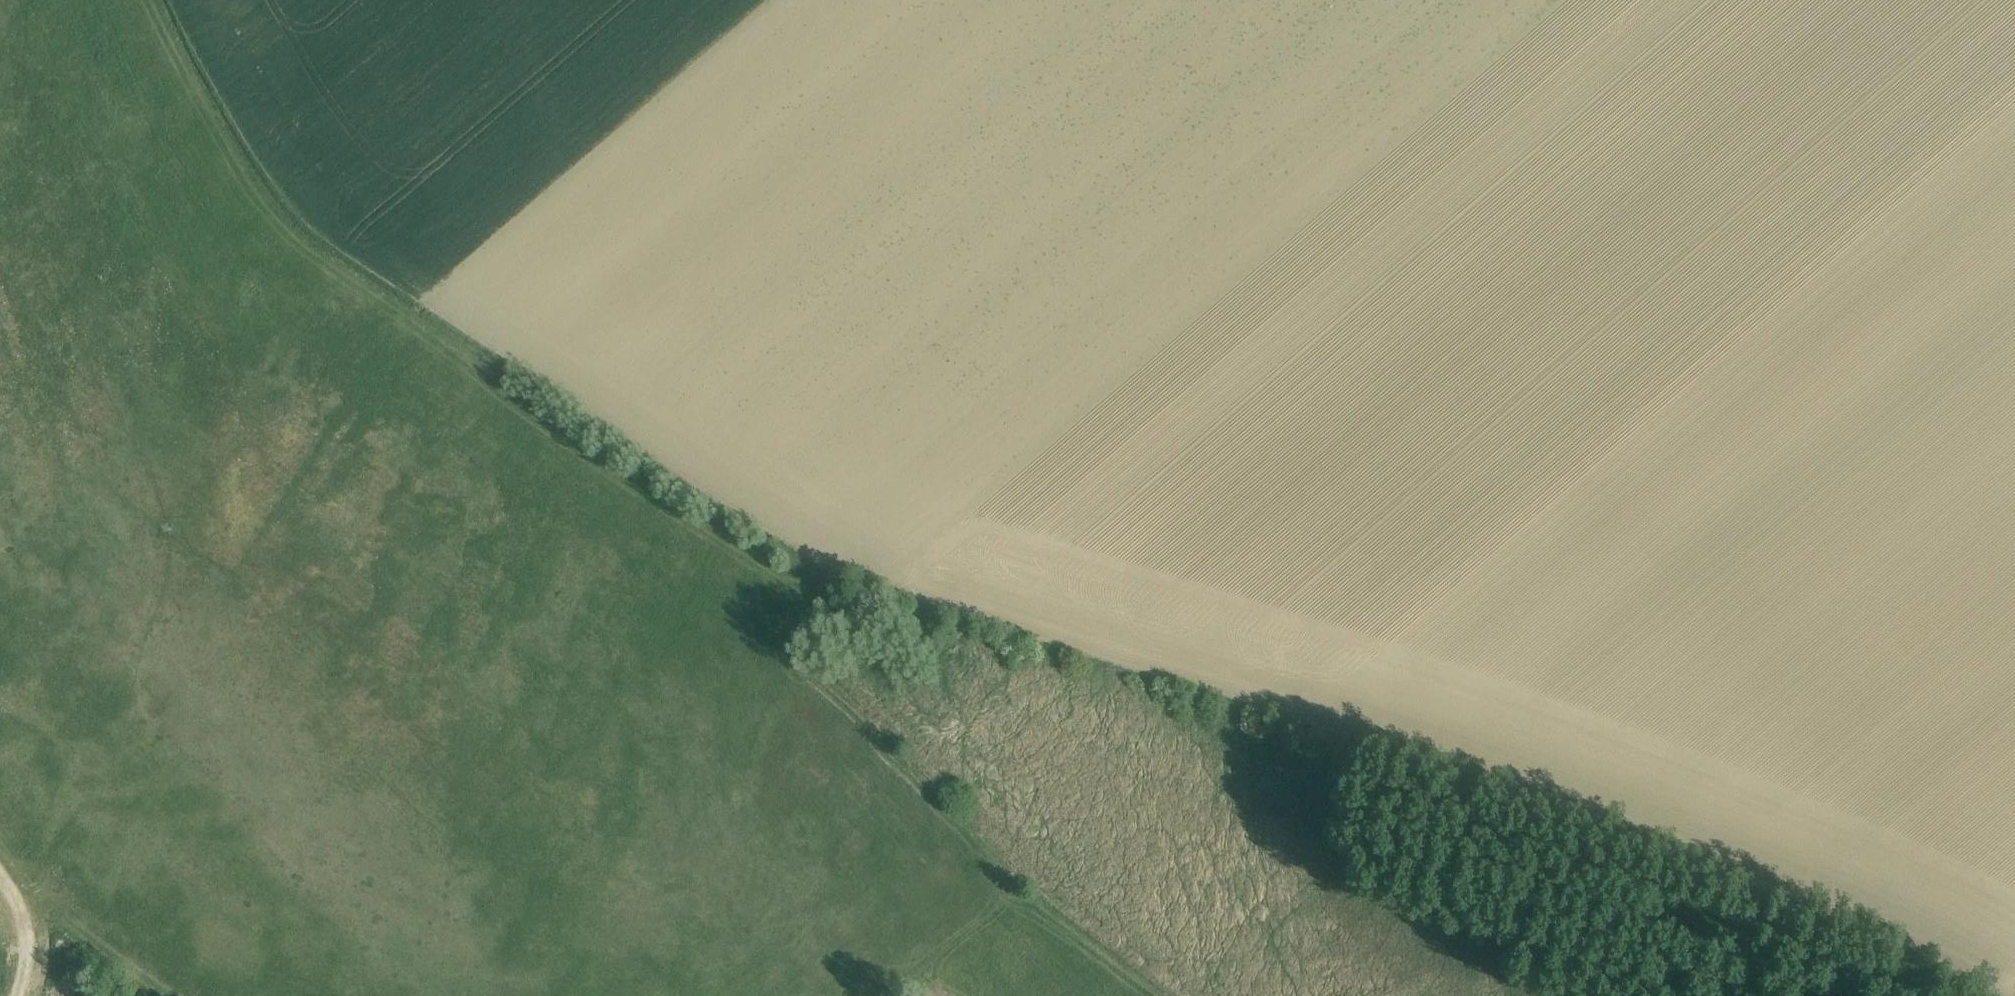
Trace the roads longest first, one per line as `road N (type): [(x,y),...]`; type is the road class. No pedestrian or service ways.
road 1 (track): [(18,995),(28,929),(0,874)]

